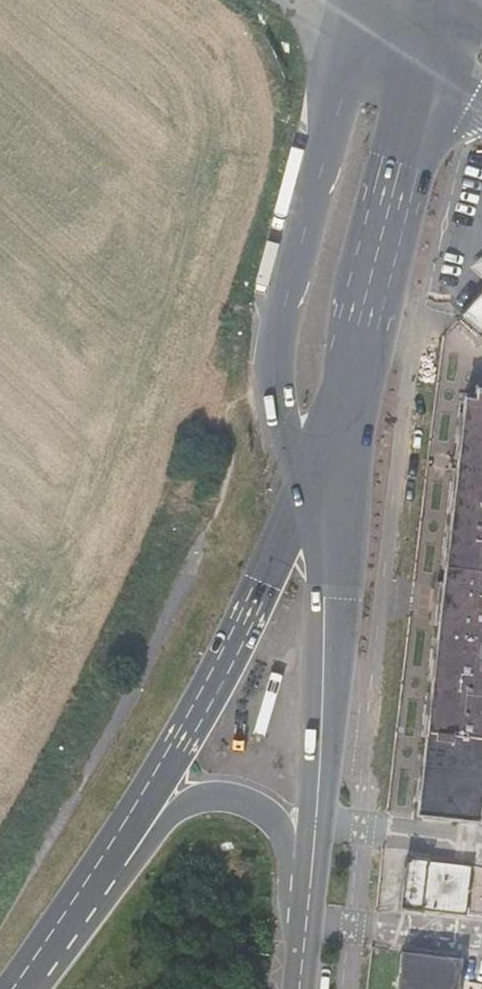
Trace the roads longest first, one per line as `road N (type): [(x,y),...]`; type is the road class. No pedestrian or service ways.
road 1 (tertiary): [(361,13),(271,375),(281,432),(310,489)]
road 2 (track): [(227,455),(165,608),(0,885)]
road 3 (primary): [(310,489),(340,425),(422,55)]
road 4 (tertiary): [(310,489),(333,599),(305,923)]
road 5 (trunk): [(99,868),(153,789),(310,489)]
road 6 (trunk): [(99,868),(137,852),(171,806),(227,796),(271,827),(305,923)]
road 7 (trunk): [(11,988),(99,868)]

